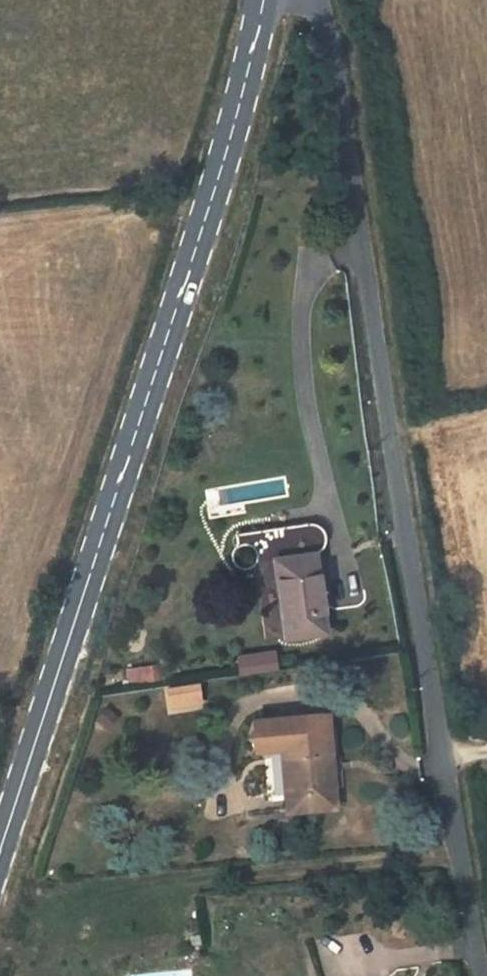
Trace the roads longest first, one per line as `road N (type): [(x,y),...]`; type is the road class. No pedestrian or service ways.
road 1 (residential): [(482,975),(423,650),(332,40),(315,0)]
road 2 (secondary): [(0,872),(234,154),(266,0)]

